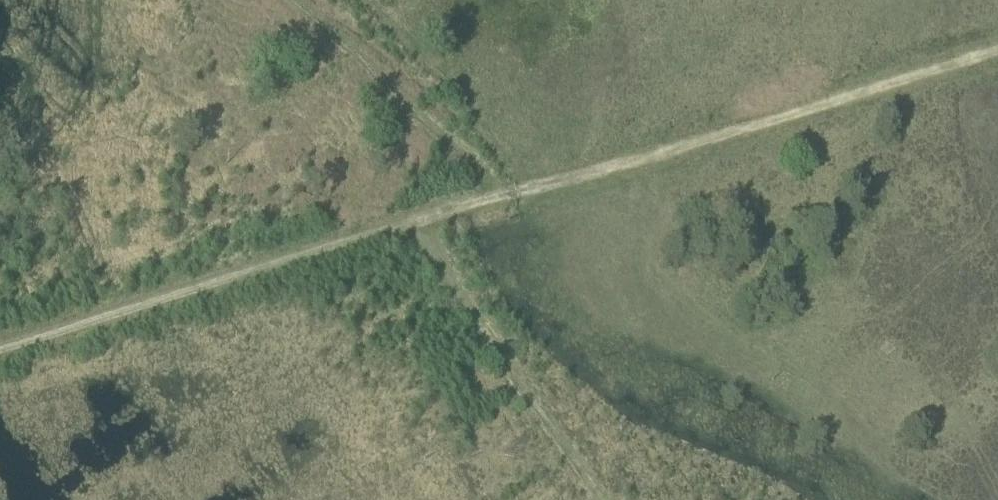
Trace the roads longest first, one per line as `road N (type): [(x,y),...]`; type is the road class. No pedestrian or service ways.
road 1 (track): [(0,348),(499,198)]
road 2 (track): [(499,198),(997,51)]
road 3 (track): [(600,499),(420,221)]

